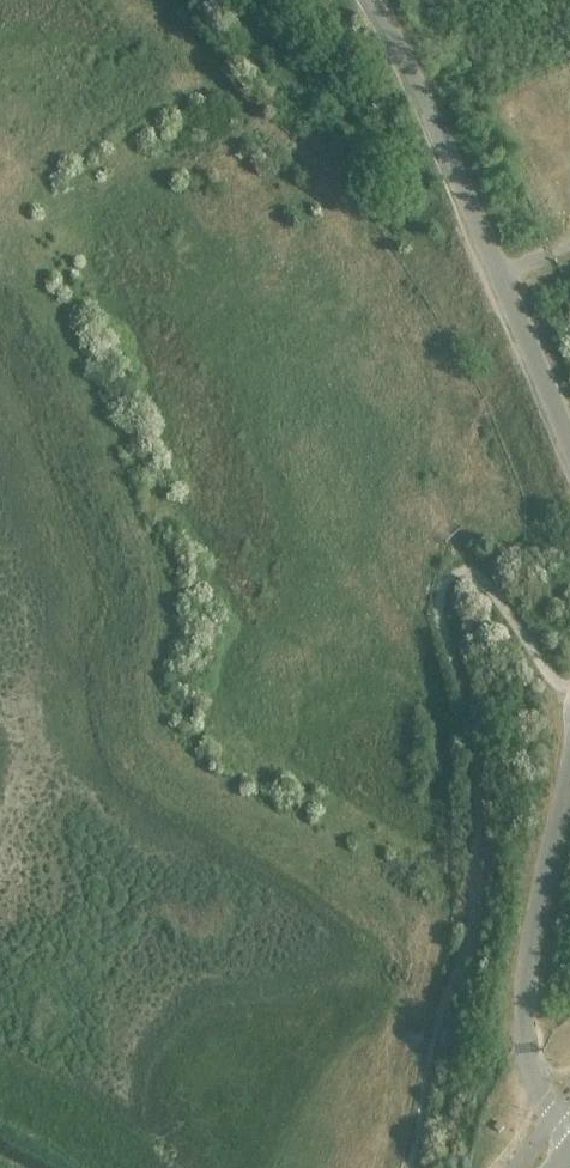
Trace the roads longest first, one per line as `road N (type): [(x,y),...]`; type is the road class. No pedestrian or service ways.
road 1 (unclassified): [(569,452),(450,152),(370,0)]
road 2 (unclassified): [(569,1142),(536,1085),(524,1022),(569,749)]
road 3 (track): [(569,688),(551,679),(487,574)]

